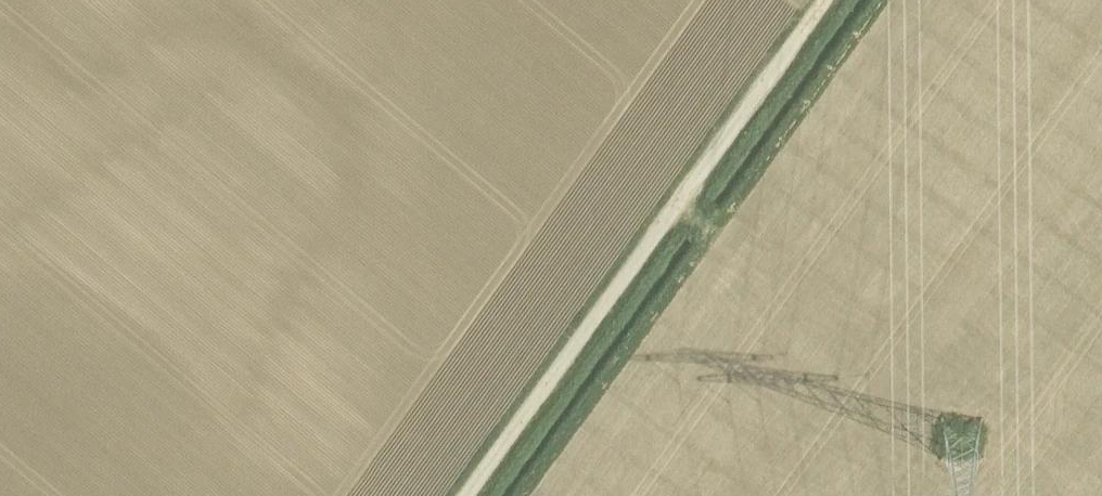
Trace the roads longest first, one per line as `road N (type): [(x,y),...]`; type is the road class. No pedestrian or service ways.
road 1 (track): [(473,495),(829,0)]

